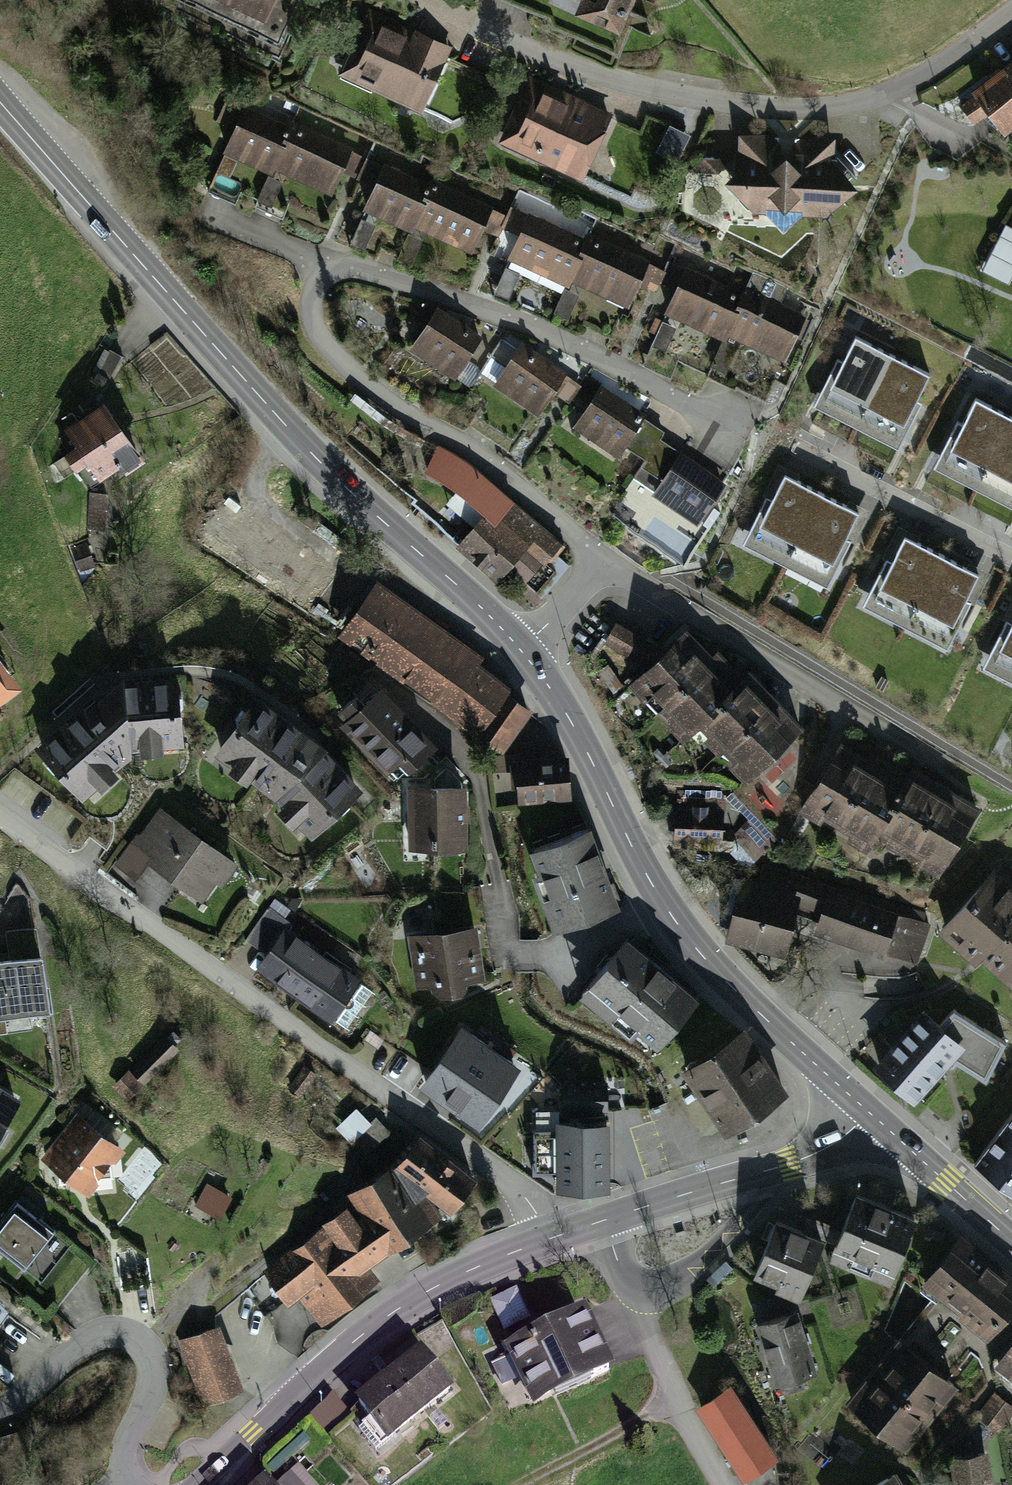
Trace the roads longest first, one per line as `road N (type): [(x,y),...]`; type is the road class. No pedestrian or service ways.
road 1 (residential): [(720,423),(512,318),(398,280),(349,280),(337,337),(408,413),(494,464),(612,565)]
road 2 (tertiary): [(523,651),(324,466),(0,102)]
road 3 (residential): [(554,1238),(509,1179),(0,815)]
road 4 (residential): [(428,0),(594,77),(705,102),(804,109),(887,94),(1011,11)]
road 5 (tertiary): [(867,1111),(715,969),(657,896),(573,726),(523,651)]
road 6 (tertiary): [(195,1484),(416,1297),(554,1238)]
road 7 (residential): [(933,758),(612,565)]
road 8 (residential): [(125,1482),(125,1452),(153,1377),(149,1353),(129,1335),(102,1333),(0,1411)]
road 9 (residential): [(726,1484),(675,1399),(605,1220)]
road 10 (tertiary): [(605,1220),(824,1150),(867,1111)]
road 11 (residential): [(1011,558),(792,444)]
road 12 (tertiary): [(1011,1242),(867,1111)]
road 13 (track): [(675,1399),(518,1484)]
road 14 (residential): [(612,565),(523,651)]

